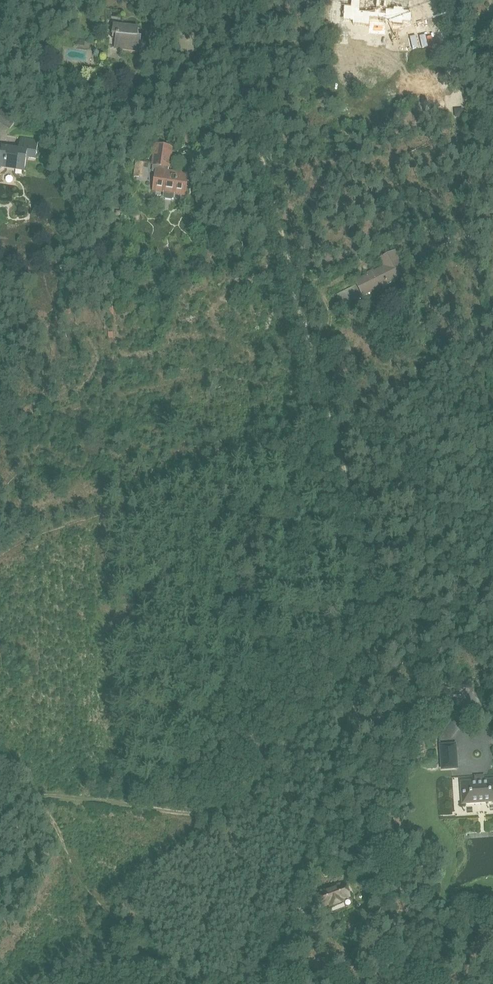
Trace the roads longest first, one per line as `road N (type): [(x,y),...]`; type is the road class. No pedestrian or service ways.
road 1 (track): [(266,983),(370,674),(379,621),(219,0)]

